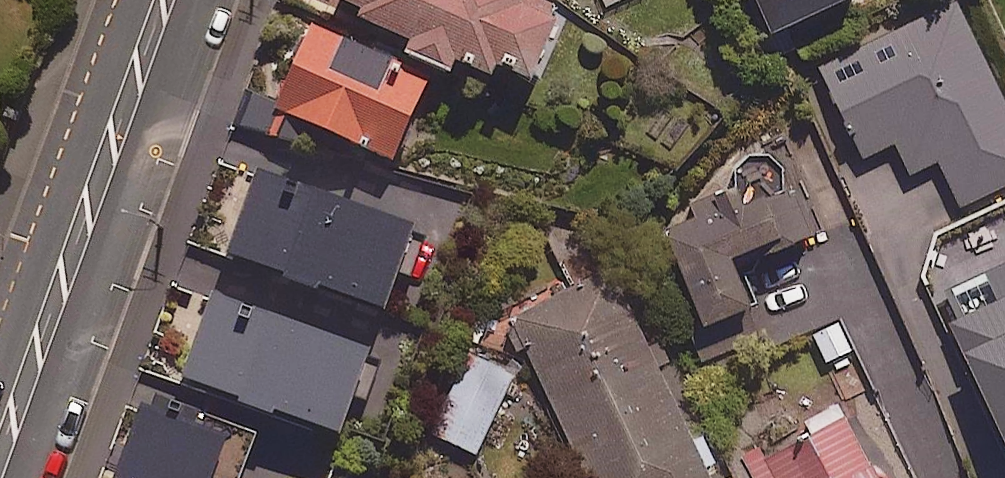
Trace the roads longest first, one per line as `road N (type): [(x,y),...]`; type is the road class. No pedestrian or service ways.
road 1 (tertiary): [(162,0),(0,453)]

